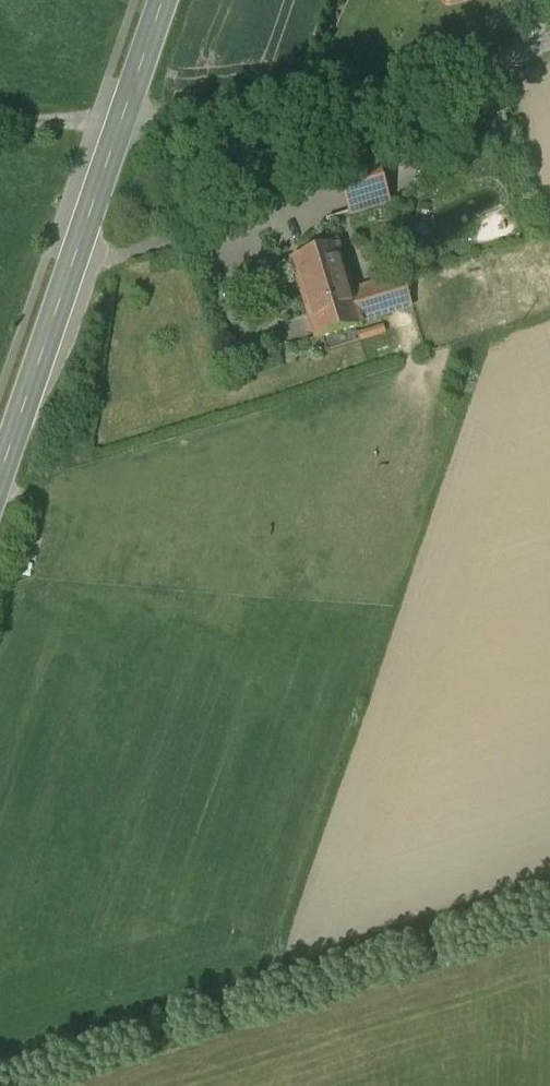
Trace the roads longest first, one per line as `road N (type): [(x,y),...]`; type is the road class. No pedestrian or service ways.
road 1 (tertiary): [(0,473),(161,0)]
road 2 (track): [(0,127),(120,120)]

